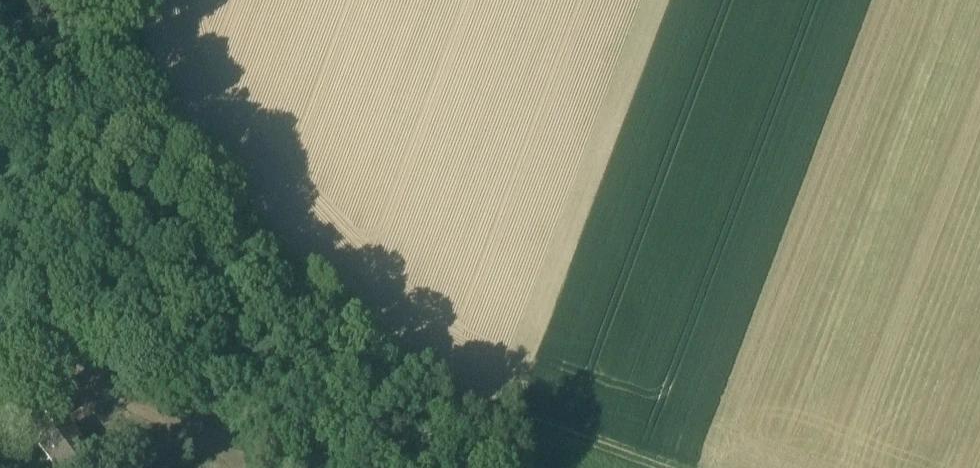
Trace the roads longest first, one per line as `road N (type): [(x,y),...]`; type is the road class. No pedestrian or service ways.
road 1 (track): [(528,420),(654,467)]

